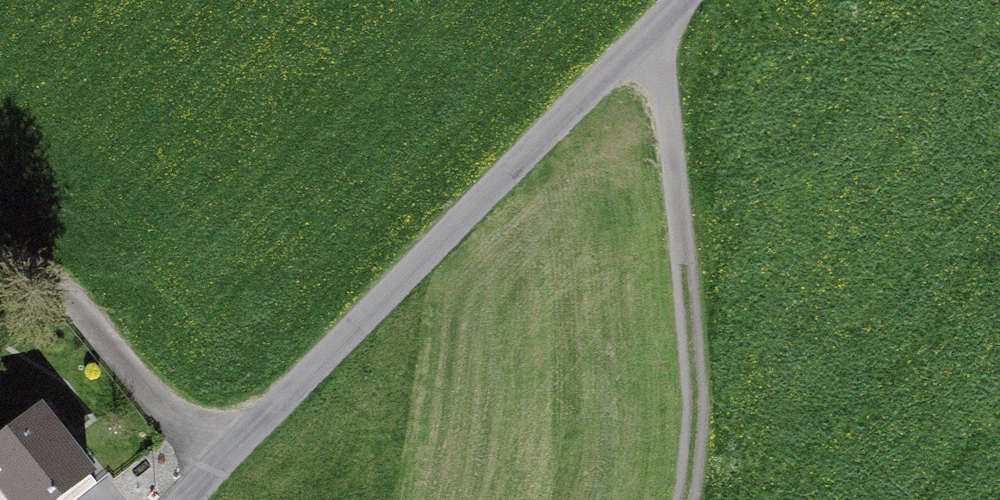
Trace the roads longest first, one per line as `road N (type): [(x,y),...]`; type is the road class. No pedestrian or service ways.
road 1 (unclassified): [(182,499),(692,0)]
road 2 (track): [(695,499),(673,63),(658,33)]
road 3 (track): [(0,271),(41,280),(71,300),(224,458)]

